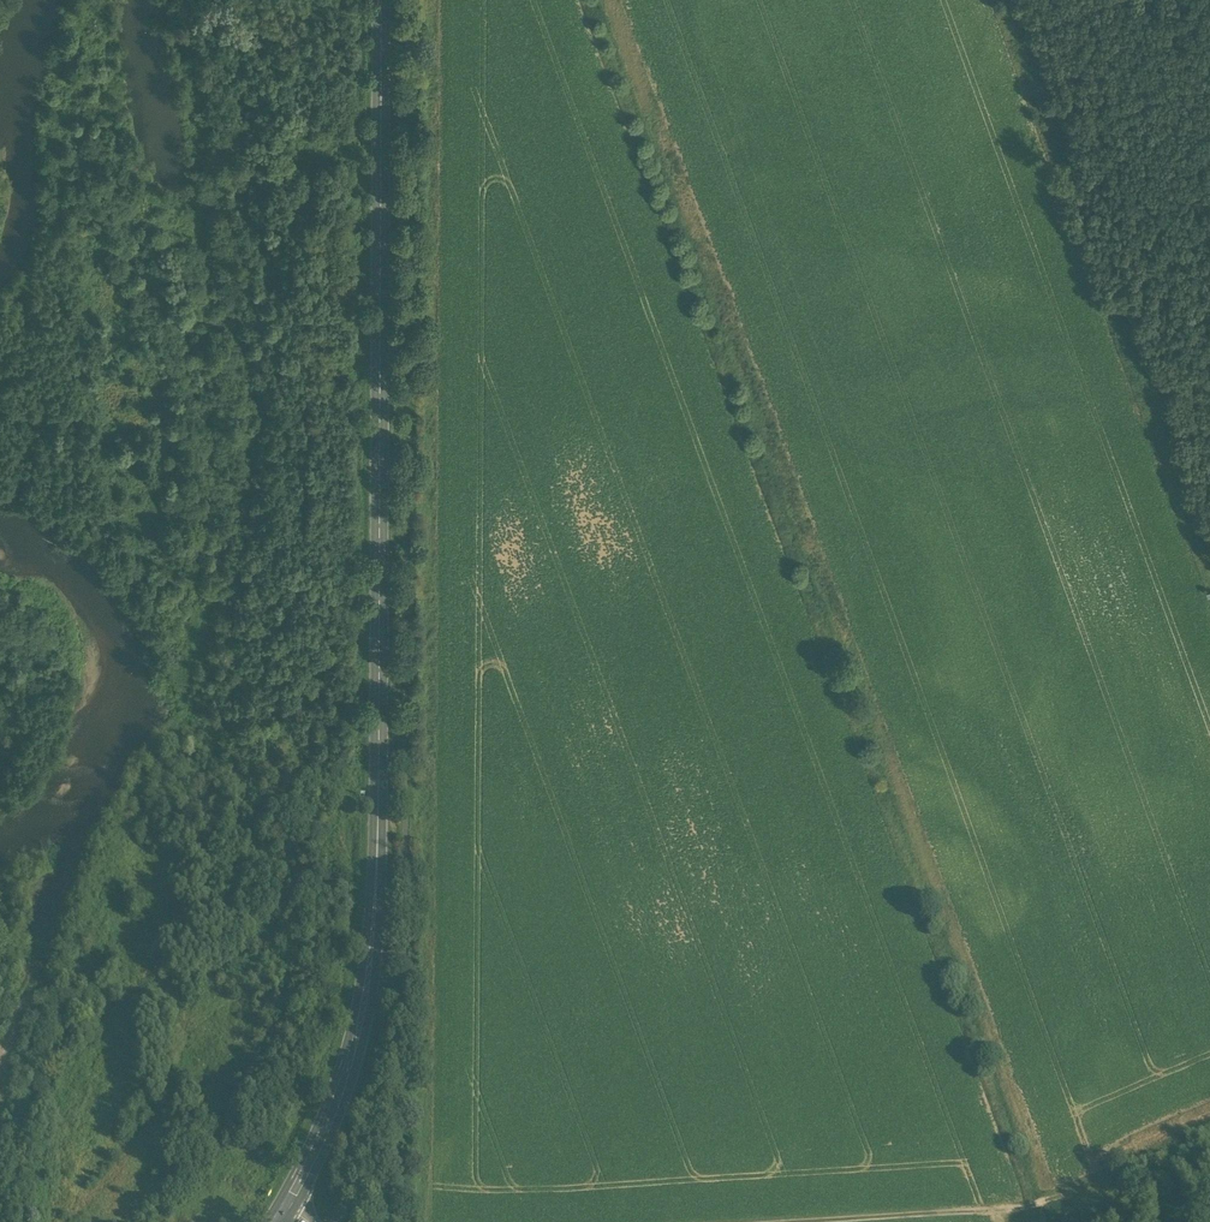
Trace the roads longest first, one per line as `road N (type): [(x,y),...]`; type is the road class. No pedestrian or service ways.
road 1 (primary): [(280,1221),(335,1114),(371,964),(386,0)]
road 2 (track): [(810,1221),(1007,1210),(1057,1196),(1209,1195)]

